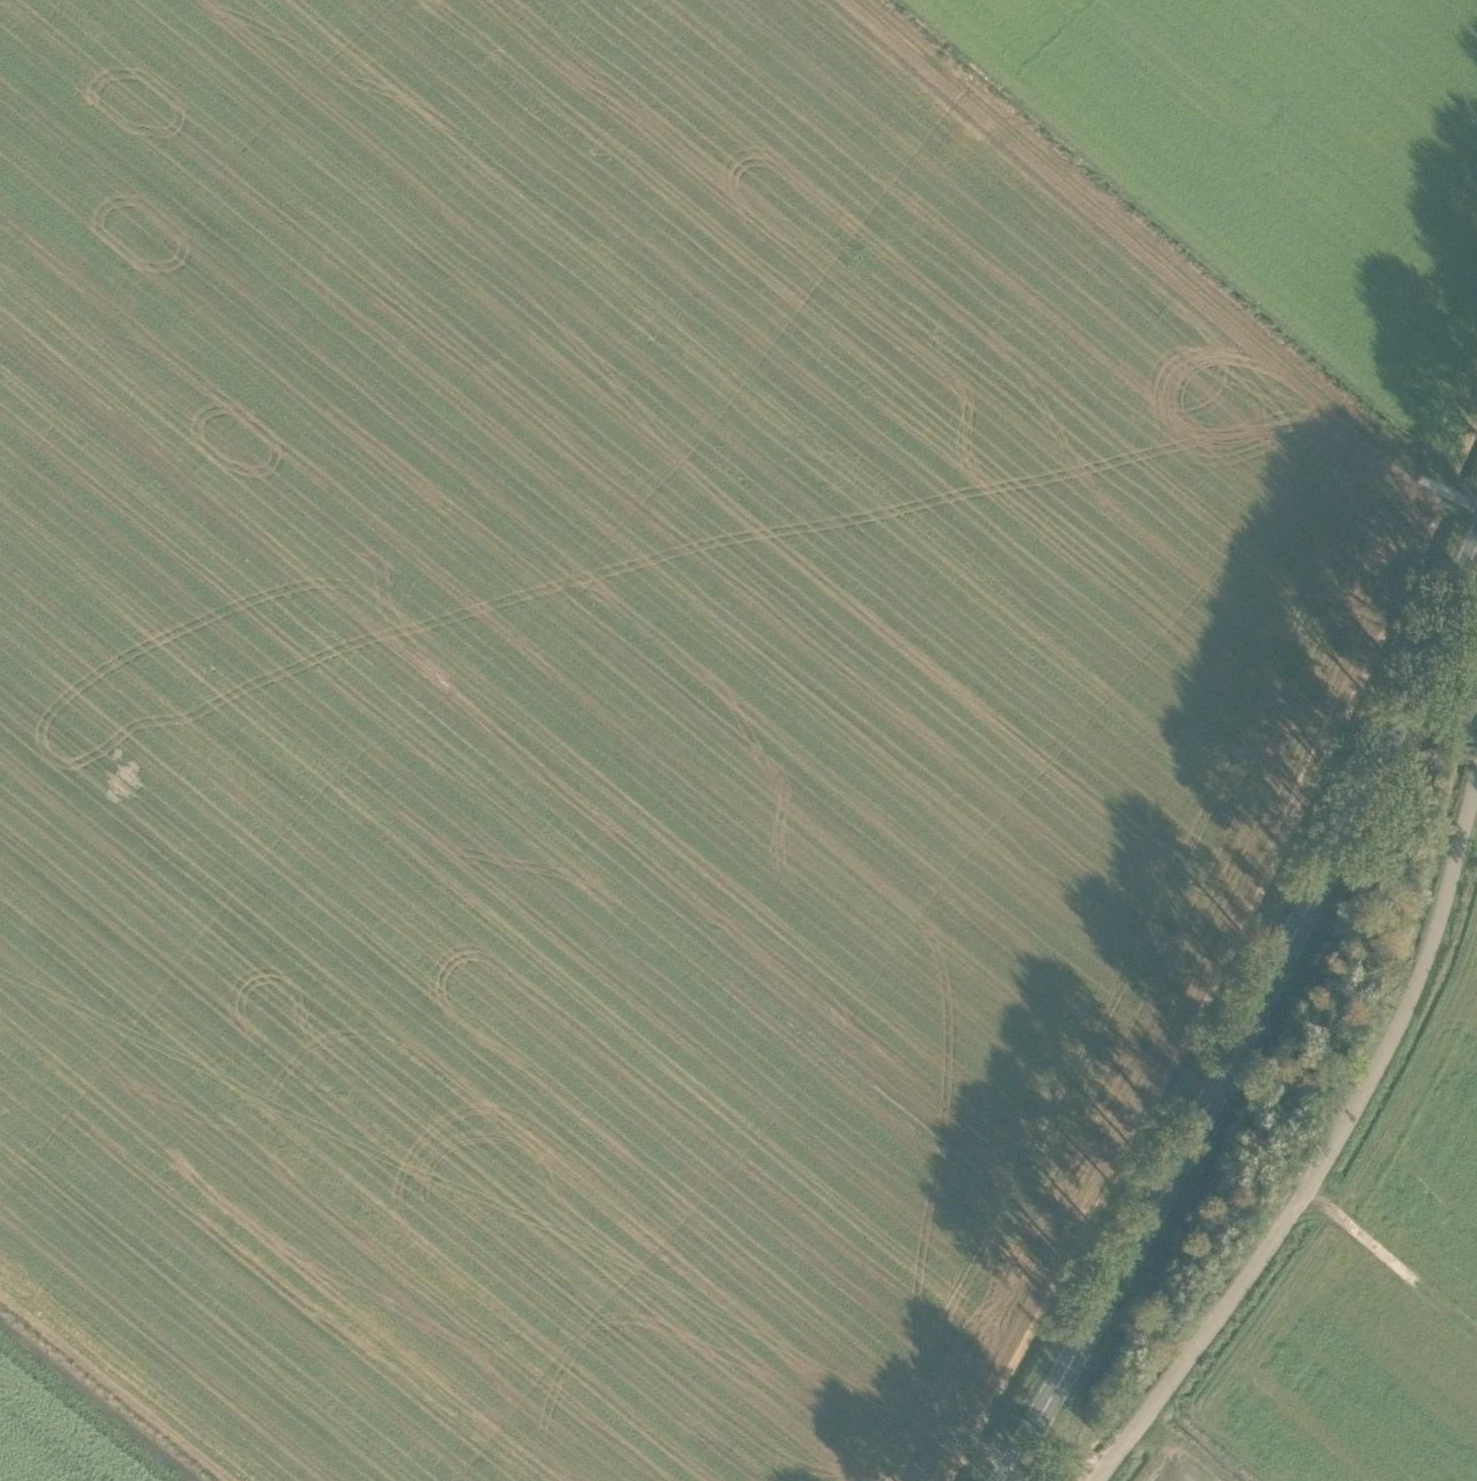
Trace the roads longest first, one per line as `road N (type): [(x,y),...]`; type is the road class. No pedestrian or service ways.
road 1 (primary): [(997,1480),(1205,1123),(1370,791),(1476,548)]
road 2 (unclassified): [(1098,1480),(1346,1123),(1426,961),(1476,778)]
road 3 (track): [(1308,1188),(1476,1334)]
road 4 (track): [(1112,1462),(1036,1478),(975,1454)]

